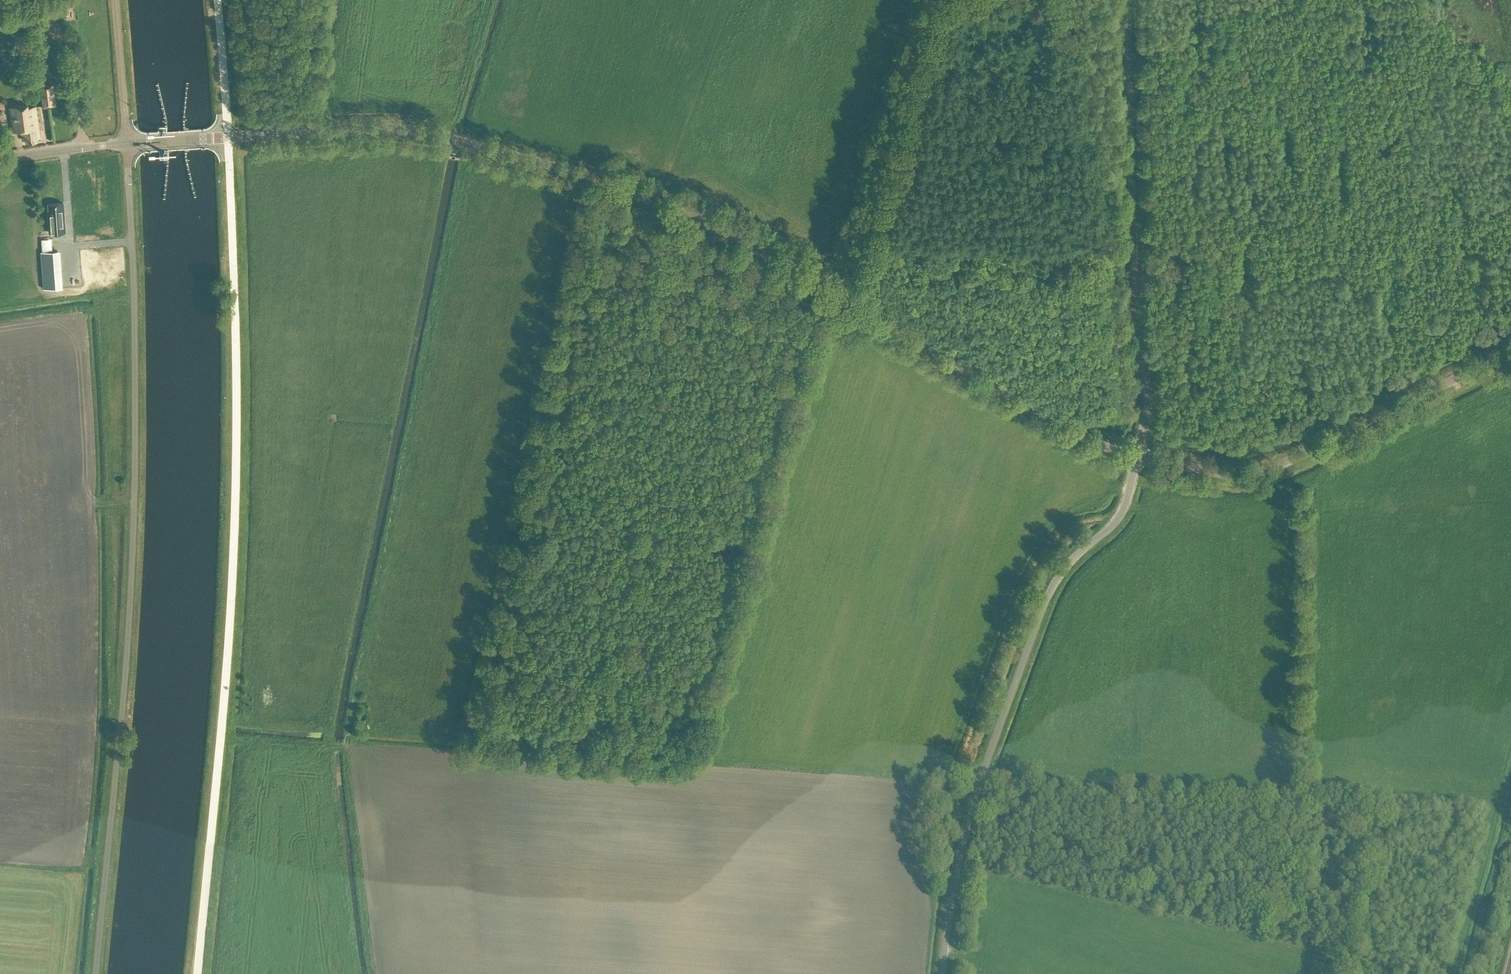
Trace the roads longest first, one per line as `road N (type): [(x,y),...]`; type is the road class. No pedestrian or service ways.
road 1 (tertiary): [(1137,455),(1093,440),(738,235),(544,162),(392,127),(127,142)]
road 2 (track): [(372,973),(348,732),(467,141)]
road 3 (unclassified): [(96,973),(134,524),(127,142)]
road 4 (unclassified): [(1137,455),(1124,510),(1072,559),(1040,615),(979,782),(942,973)]
road 5 (unclassified): [(1137,455),(1148,400),(1137,336),(1128,0)]
road 6 (tertiary): [(1510,350),(1259,471),(1137,455)]
road 7 (track): [(1452,973),(1510,758)]
road 8 (unclassified): [(127,142),(113,0)]
road 9 (tertiary): [(127,142),(0,159)]

